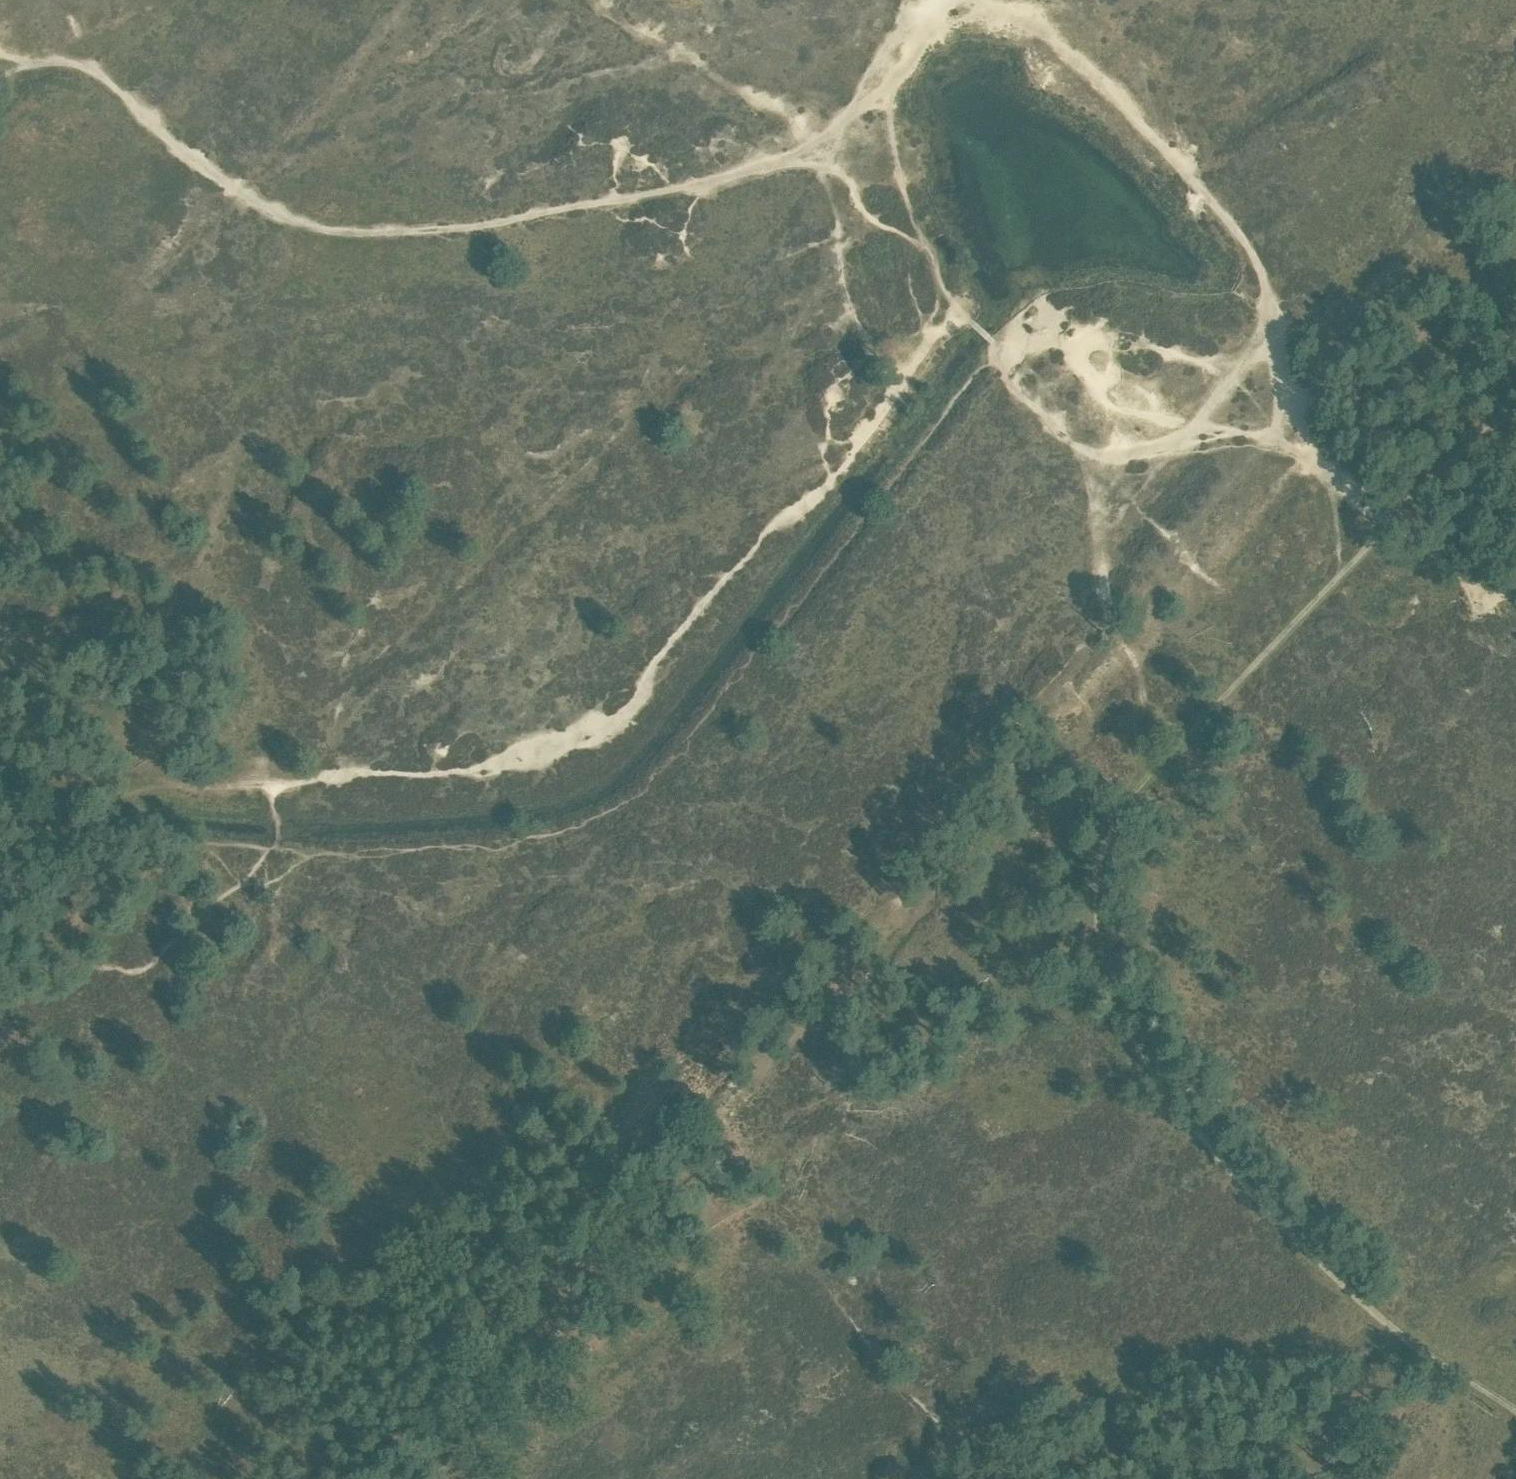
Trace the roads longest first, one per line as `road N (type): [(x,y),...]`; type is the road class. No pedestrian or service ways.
road 1 (track): [(1515,1409),(1411,1347),(1253,1201),(1140,1048),(1113,994),(1093,912),(1090,880),(1105,834),(1387,522)]
road 2 (track): [(1387,522),(1515,405)]

